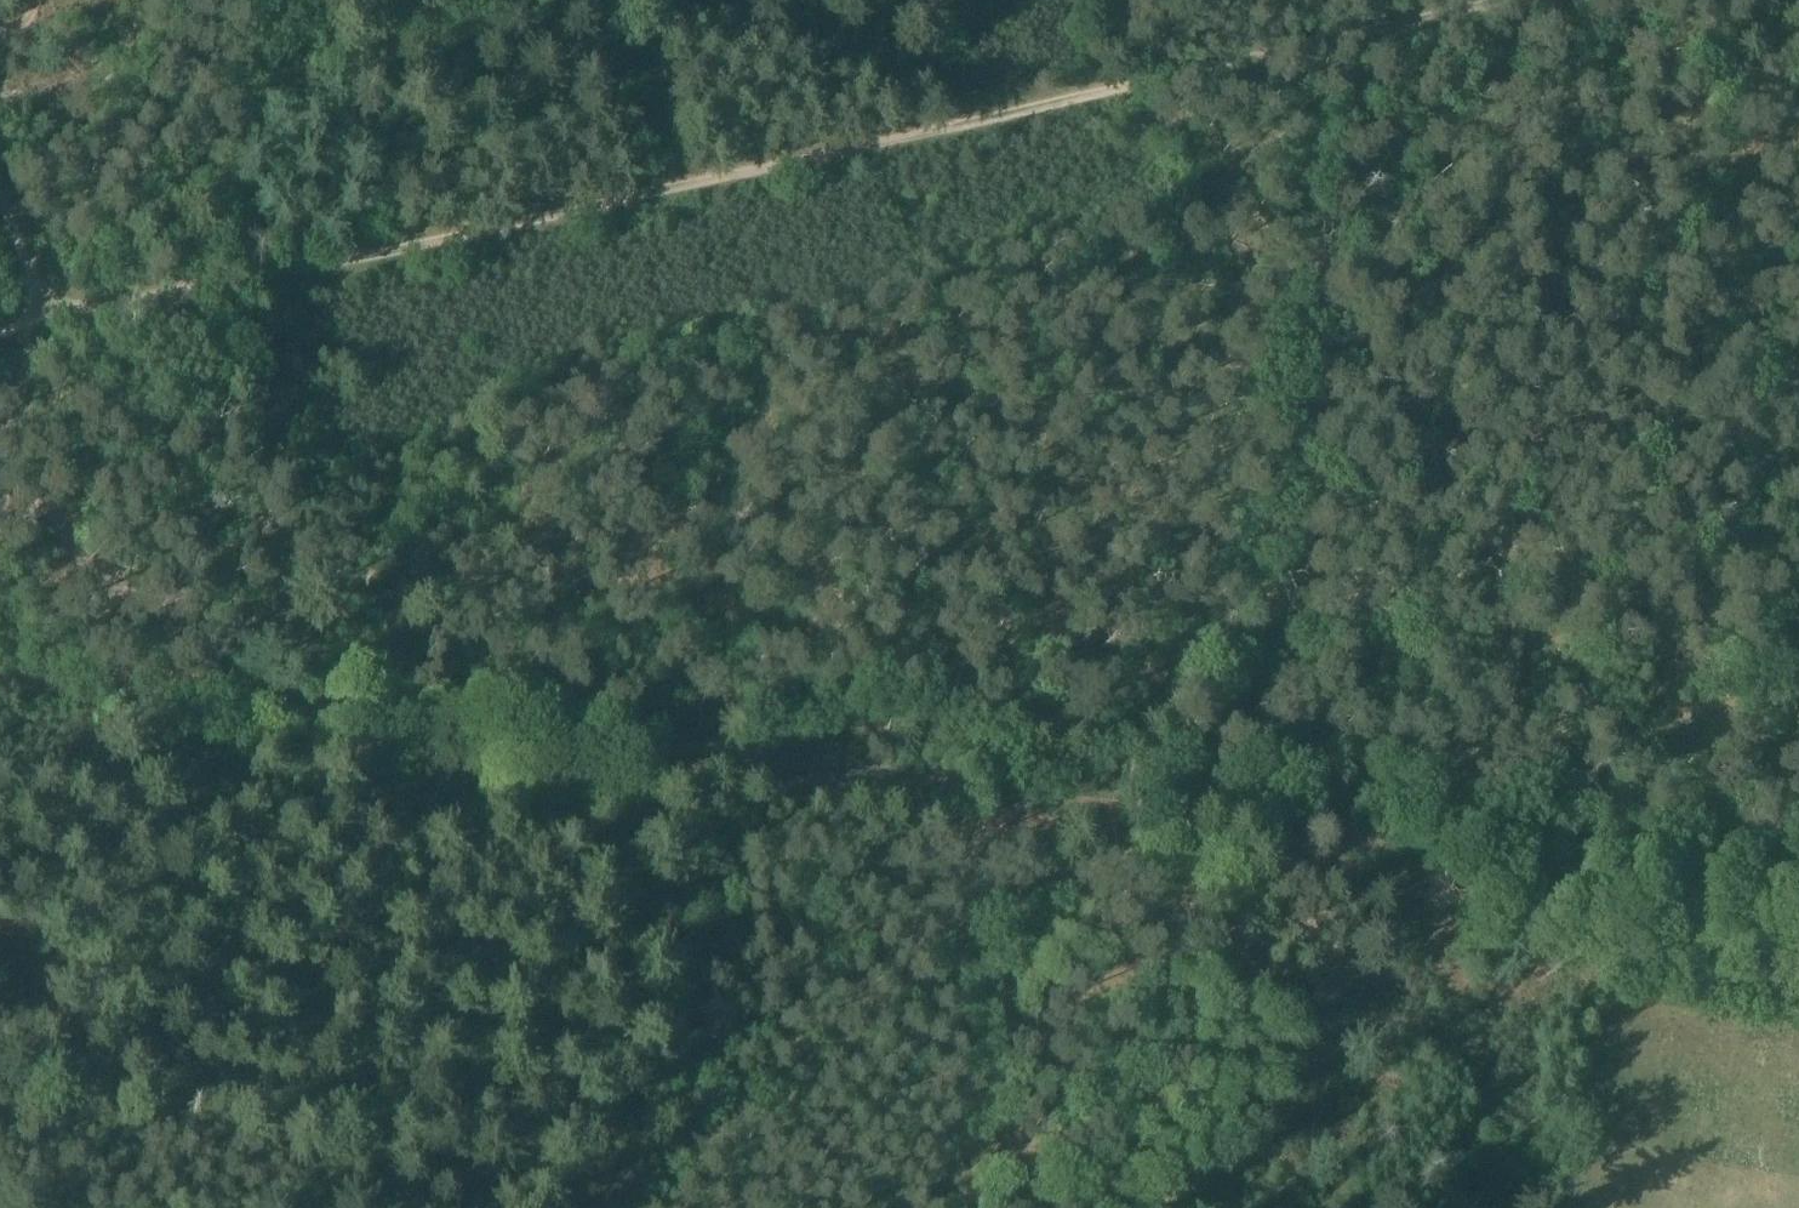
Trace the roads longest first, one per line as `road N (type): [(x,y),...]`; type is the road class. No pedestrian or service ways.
road 1 (track): [(0,335),(31,320),(675,188),(1510,0)]
road 2 (track): [(0,524),(25,424),(31,320),(11,196),(0,178)]

